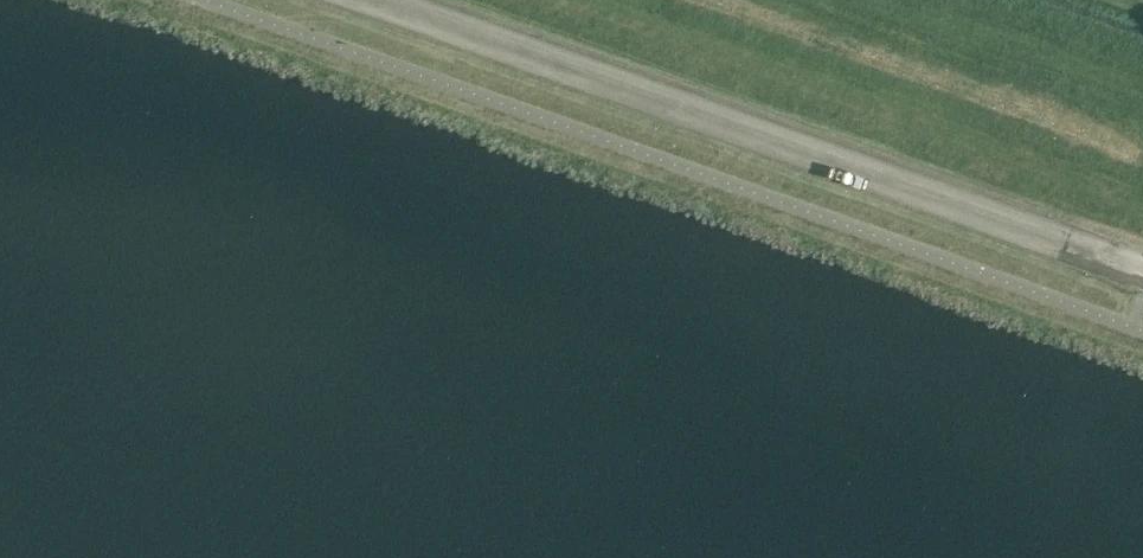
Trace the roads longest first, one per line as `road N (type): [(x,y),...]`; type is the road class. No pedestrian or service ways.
road 1 (tertiary): [(1142,272),(379,0)]

